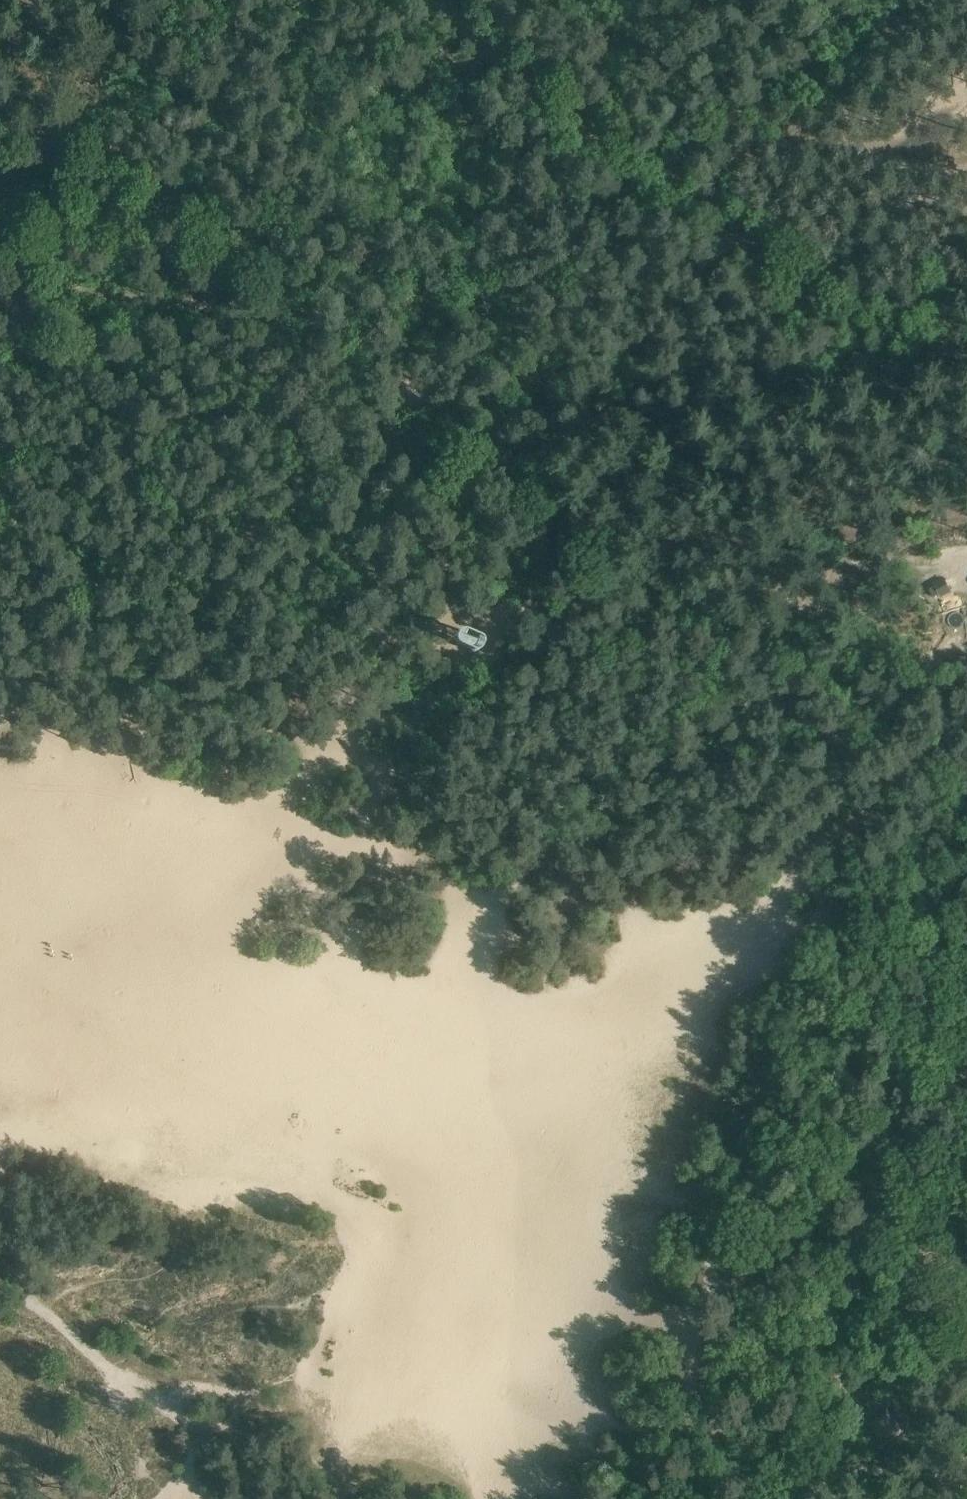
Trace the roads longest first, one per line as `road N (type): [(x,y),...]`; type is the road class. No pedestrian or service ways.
road 1 (track): [(654,167),(433,0)]

